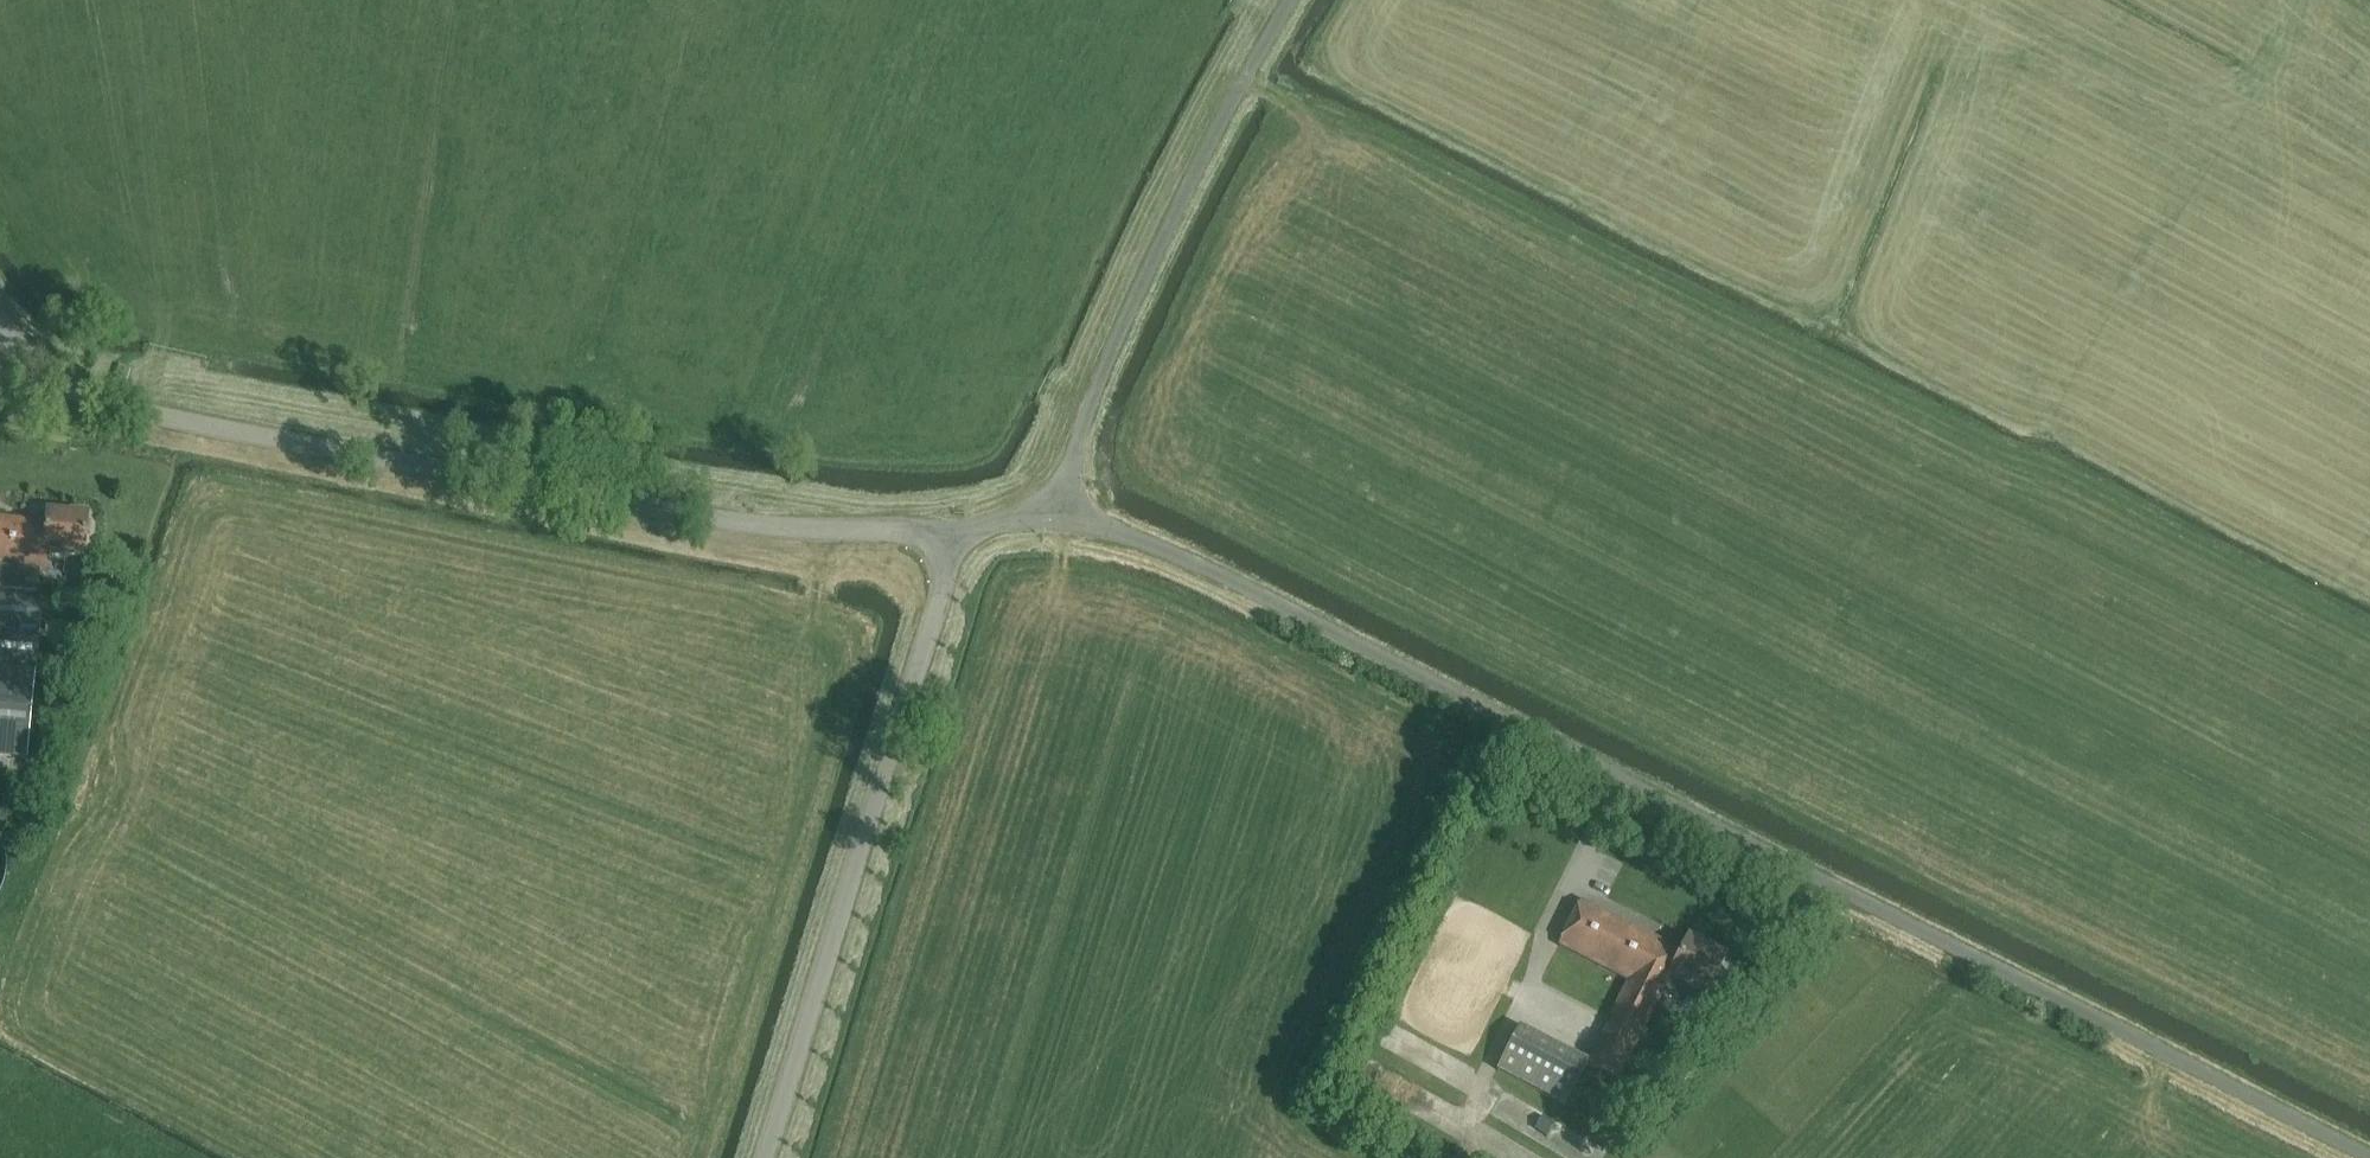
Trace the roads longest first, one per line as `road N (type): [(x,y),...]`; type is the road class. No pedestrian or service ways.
road 1 (unclassified): [(2369,1157),(1187,563),(1056,514),(963,536)]
road 2 (unclassified): [(963,536),(678,516),(128,408),(27,372)]
road 3 (unclassified): [(768,1157),(963,536)]

